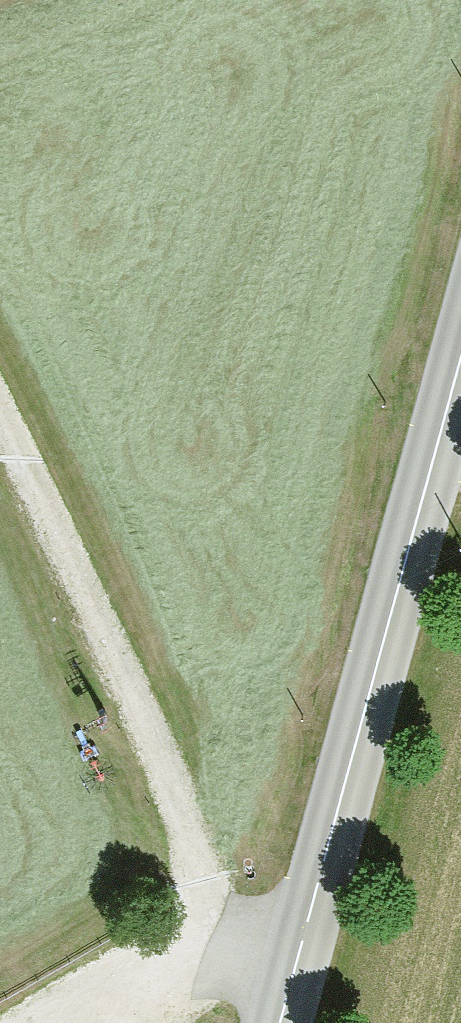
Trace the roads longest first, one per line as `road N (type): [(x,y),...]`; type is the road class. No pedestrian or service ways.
road 1 (secondary): [(278,1022),(460,356)]
road 2 (track): [(0,430),(220,892),(212,947)]

